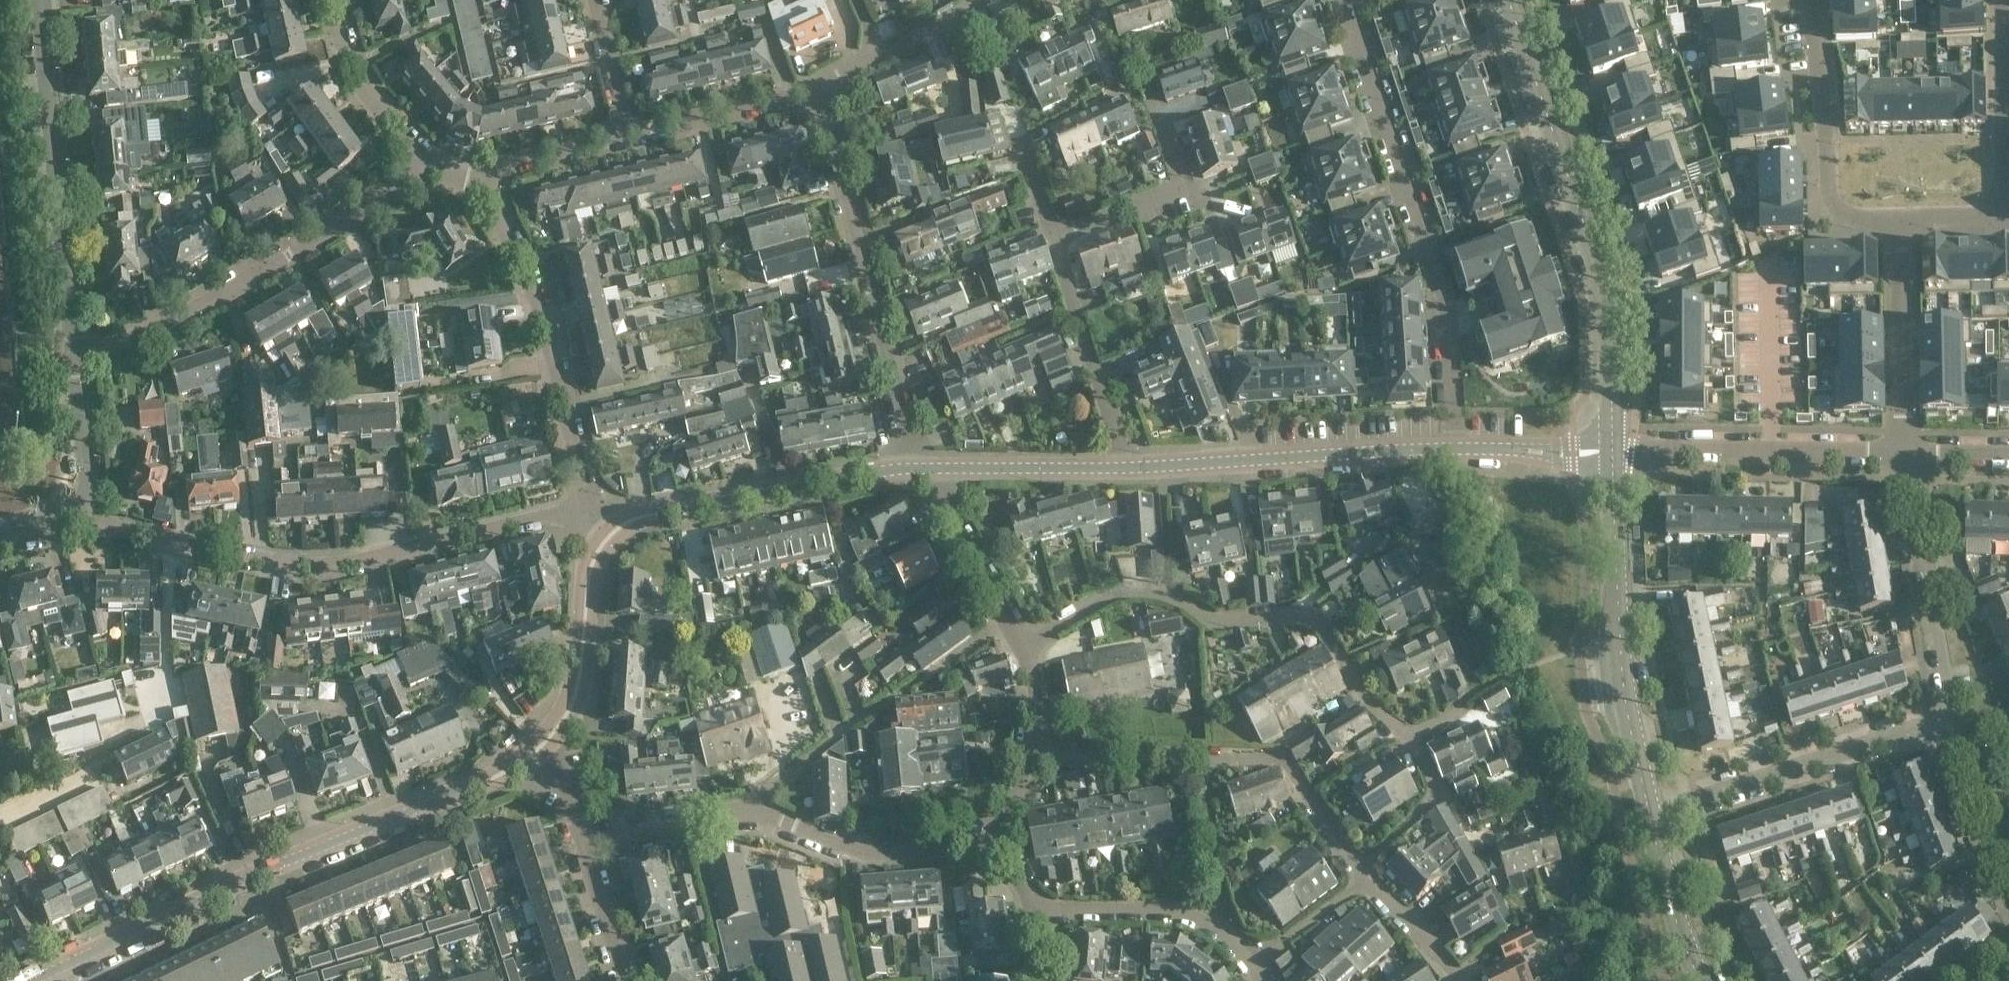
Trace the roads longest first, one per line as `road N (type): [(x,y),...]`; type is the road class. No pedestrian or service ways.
road 1 (unclassified): [(34,980),(271,866),(488,781),(535,752)]
road 2 (secondary): [(1510,0),(1606,287),(1613,452)]
road 3 (residential): [(1409,735),(1373,707),(1310,614),(1229,621),(1168,594),(1136,591),(1022,650)]
road 4 (residential): [(1345,1),(1450,310),(1455,449)]
road 5 (residential): [(589,513),(556,514),(359,564),(285,569),(169,539)]
road 6 (residential): [(72,356),(103,354),(407,184),(452,173)]
road 7 (residential): [(913,469),(818,88)]
road 8 (residential): [(1363,877),(1274,757),(1033,750)]
road 9 (residential): [(589,513),(549,333),(525,273),(489,204),(452,173)]
road 10 (secondary): [(1652,822),(1624,686),(1613,452)]
road 11 (residential): [(72,356),(41,0)]
road 12 (unclassified): [(1455,449),(1127,467)]
road 13 (residential): [(1652,822),(1947,718)]
road 14 (unclassified): [(913,469),(654,513),(611,533)]
road 15 (residential): [(1900,212),(1968,211),(1990,203),(1999,186),(2004,0)]
road 16 (unclassified): [(1896,451),(1613,452)]
road 17 (residential): [(1947,718),(1896,451)]
road 18 (residential): [(1806,0),(1828,185),(1843,209),(1900,212)]
road 19 (residential): [(759,810),(858,852),(1002,832)]
road 20 (residential): [(1056,235),(1188,186),(1149,84)]
road 21 (residential): [(1127,467),(1056,235)]
road 22 (residential): [(1896,451),(1900,212)]
road 23 (unclassified): [(535,752),(577,688),(594,560),(611,533)]
road 24 (residential): [(1250,963),(1217,927),(1184,914),(1035,910)]
road 25 (residential): [(452,173),(410,144),(350,68),(332,0)]
road 26 (residential): [(1022,650),(946,507),(942,468)]
road 27 (residential): [(759,810),(767,784),(906,686)]
road 28 (residential): [(629,134),(818,88)]
road 29 (unclassified): [(1127,467),(942,468)]
road 30 (residential): [(577,834),(759,810)]
road 31 (residential): [(629,134),(452,173)]
road 32 (unclassified): [(169,539),(166,675),(132,697)]
road 33 (residential): [(1363,877),(1431,797),(1432,779),(1409,735)]
road 34 (residential): [(2008,877),(1947,718)]
road 35 (secondary): [(1704,980),(1652,822)]
road 36 (residential): [(86,518),(72,356)]
road 37 (residential): [(620,980),(577,834)]
road 38 (residential): [(1250,963),(1363,877)]
road 39 (residential): [(1460,980),(1363,877)]
road 40 (residential): [(629,134),(596,0)]

